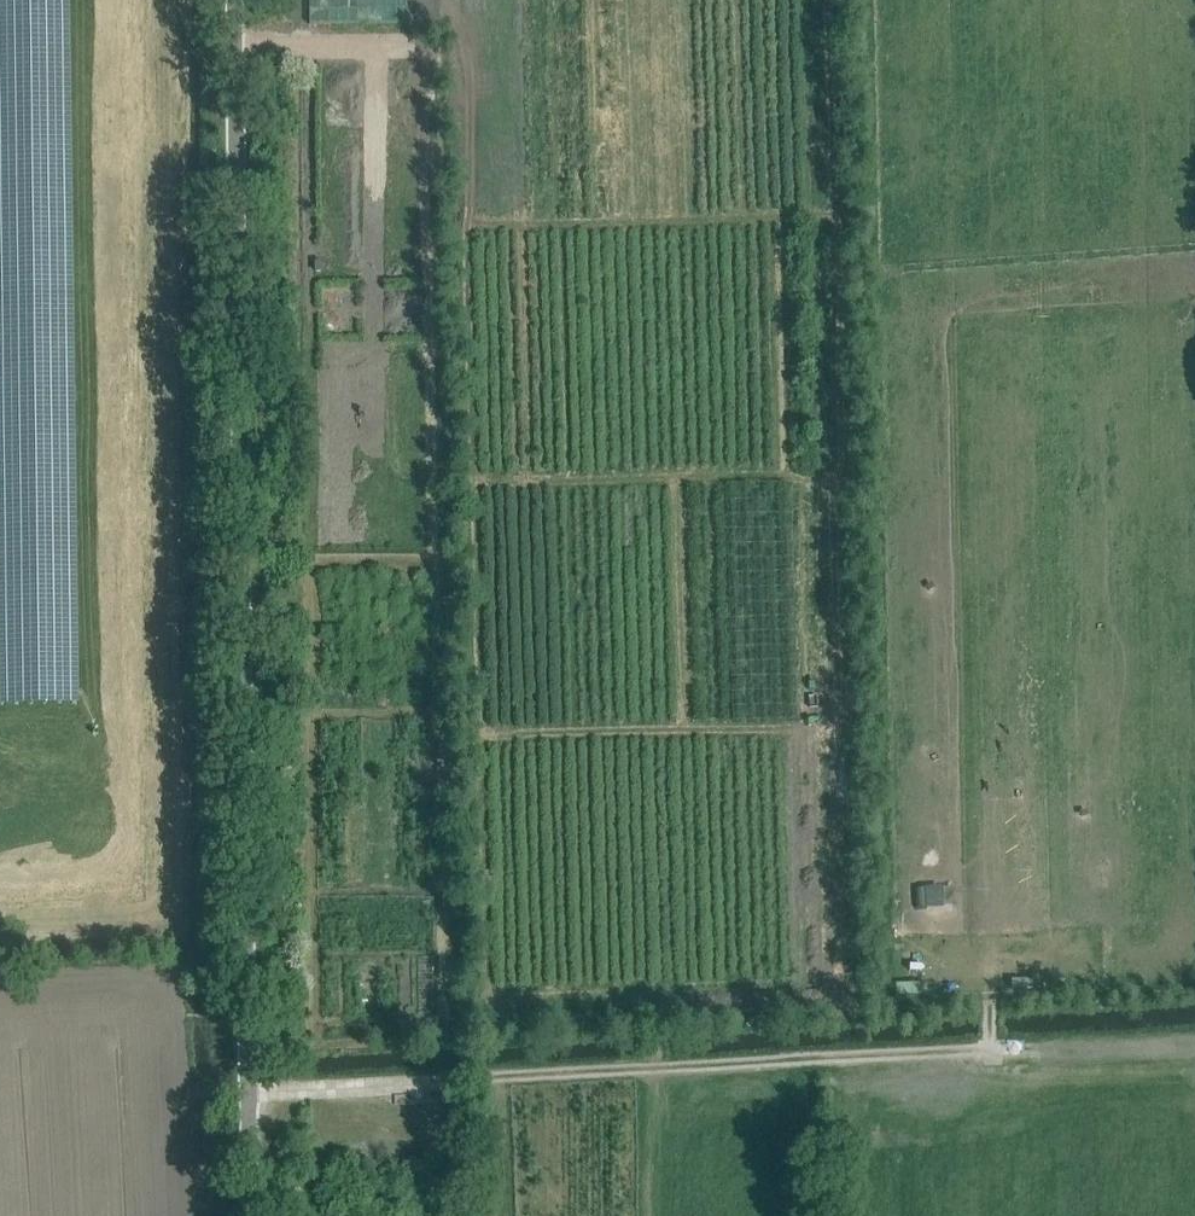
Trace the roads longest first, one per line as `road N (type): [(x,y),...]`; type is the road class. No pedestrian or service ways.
road 1 (unclassified): [(250,1215),(236,0)]

